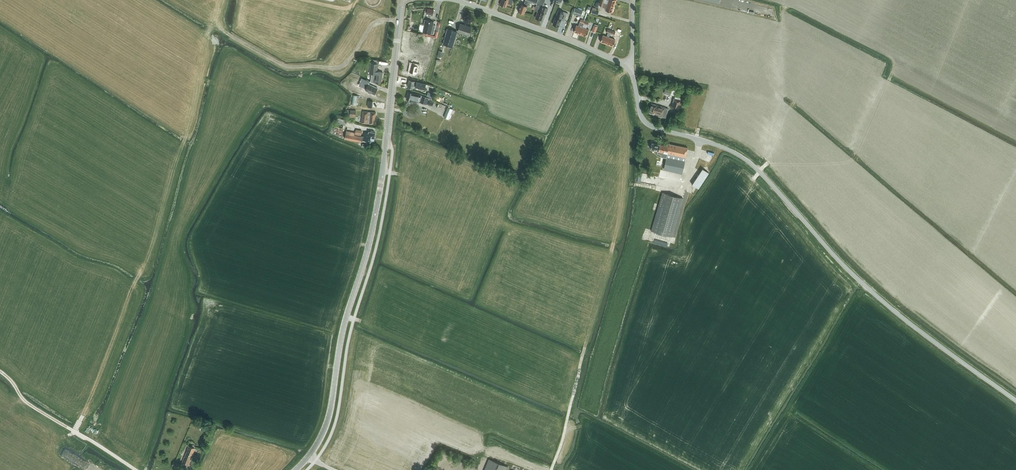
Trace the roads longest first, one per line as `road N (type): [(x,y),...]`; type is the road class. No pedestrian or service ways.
road 1 (unclassified): [(1015,401),(872,292),(745,159),(645,122),(632,63)]
road 2 (tertiary): [(295,469),(326,427),(370,241),(401,0)]
road 3 (unclassified): [(632,63),(457,0)]
road 4 (track): [(0,372),(29,404),(135,469)]
road 5 (track): [(551,469),(585,348)]

